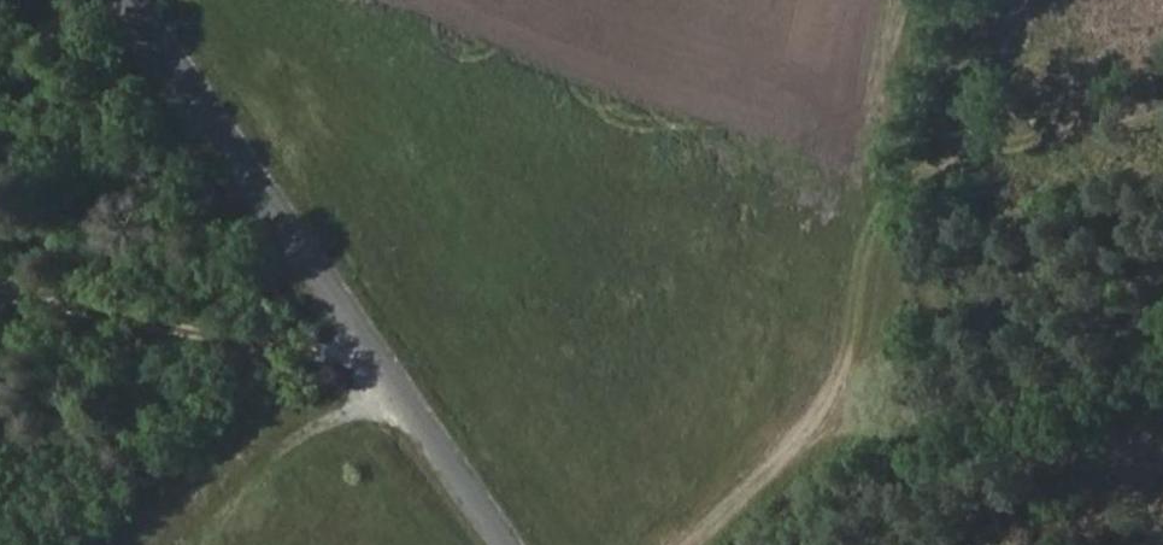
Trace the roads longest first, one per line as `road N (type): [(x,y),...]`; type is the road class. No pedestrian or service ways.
road 1 (track): [(993,0),(958,174),(924,240),(940,373),(798,467),(723,544)]
road 2 (tertiary): [(521,544),(151,0)]

